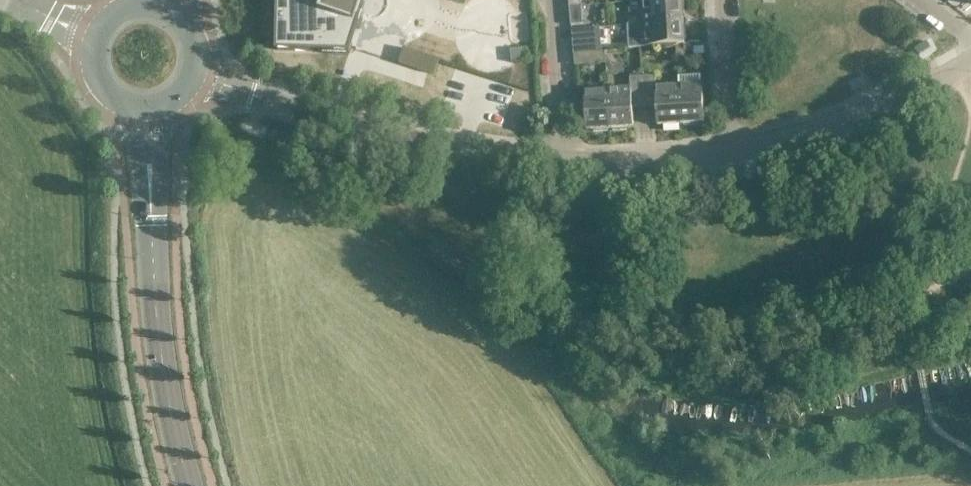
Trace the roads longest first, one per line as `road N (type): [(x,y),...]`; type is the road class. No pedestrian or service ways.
road 1 (residential): [(280,101),(564,164)]
road 2 (tertiary): [(190,485),(158,324),(151,207)]
road 3 (residential): [(732,151),(912,94),(970,60)]
road 4 (residential): [(564,164),(732,151)]
road 5 (residential): [(564,164),(548,0)]
road 6 (residential): [(732,151),(723,0)]

